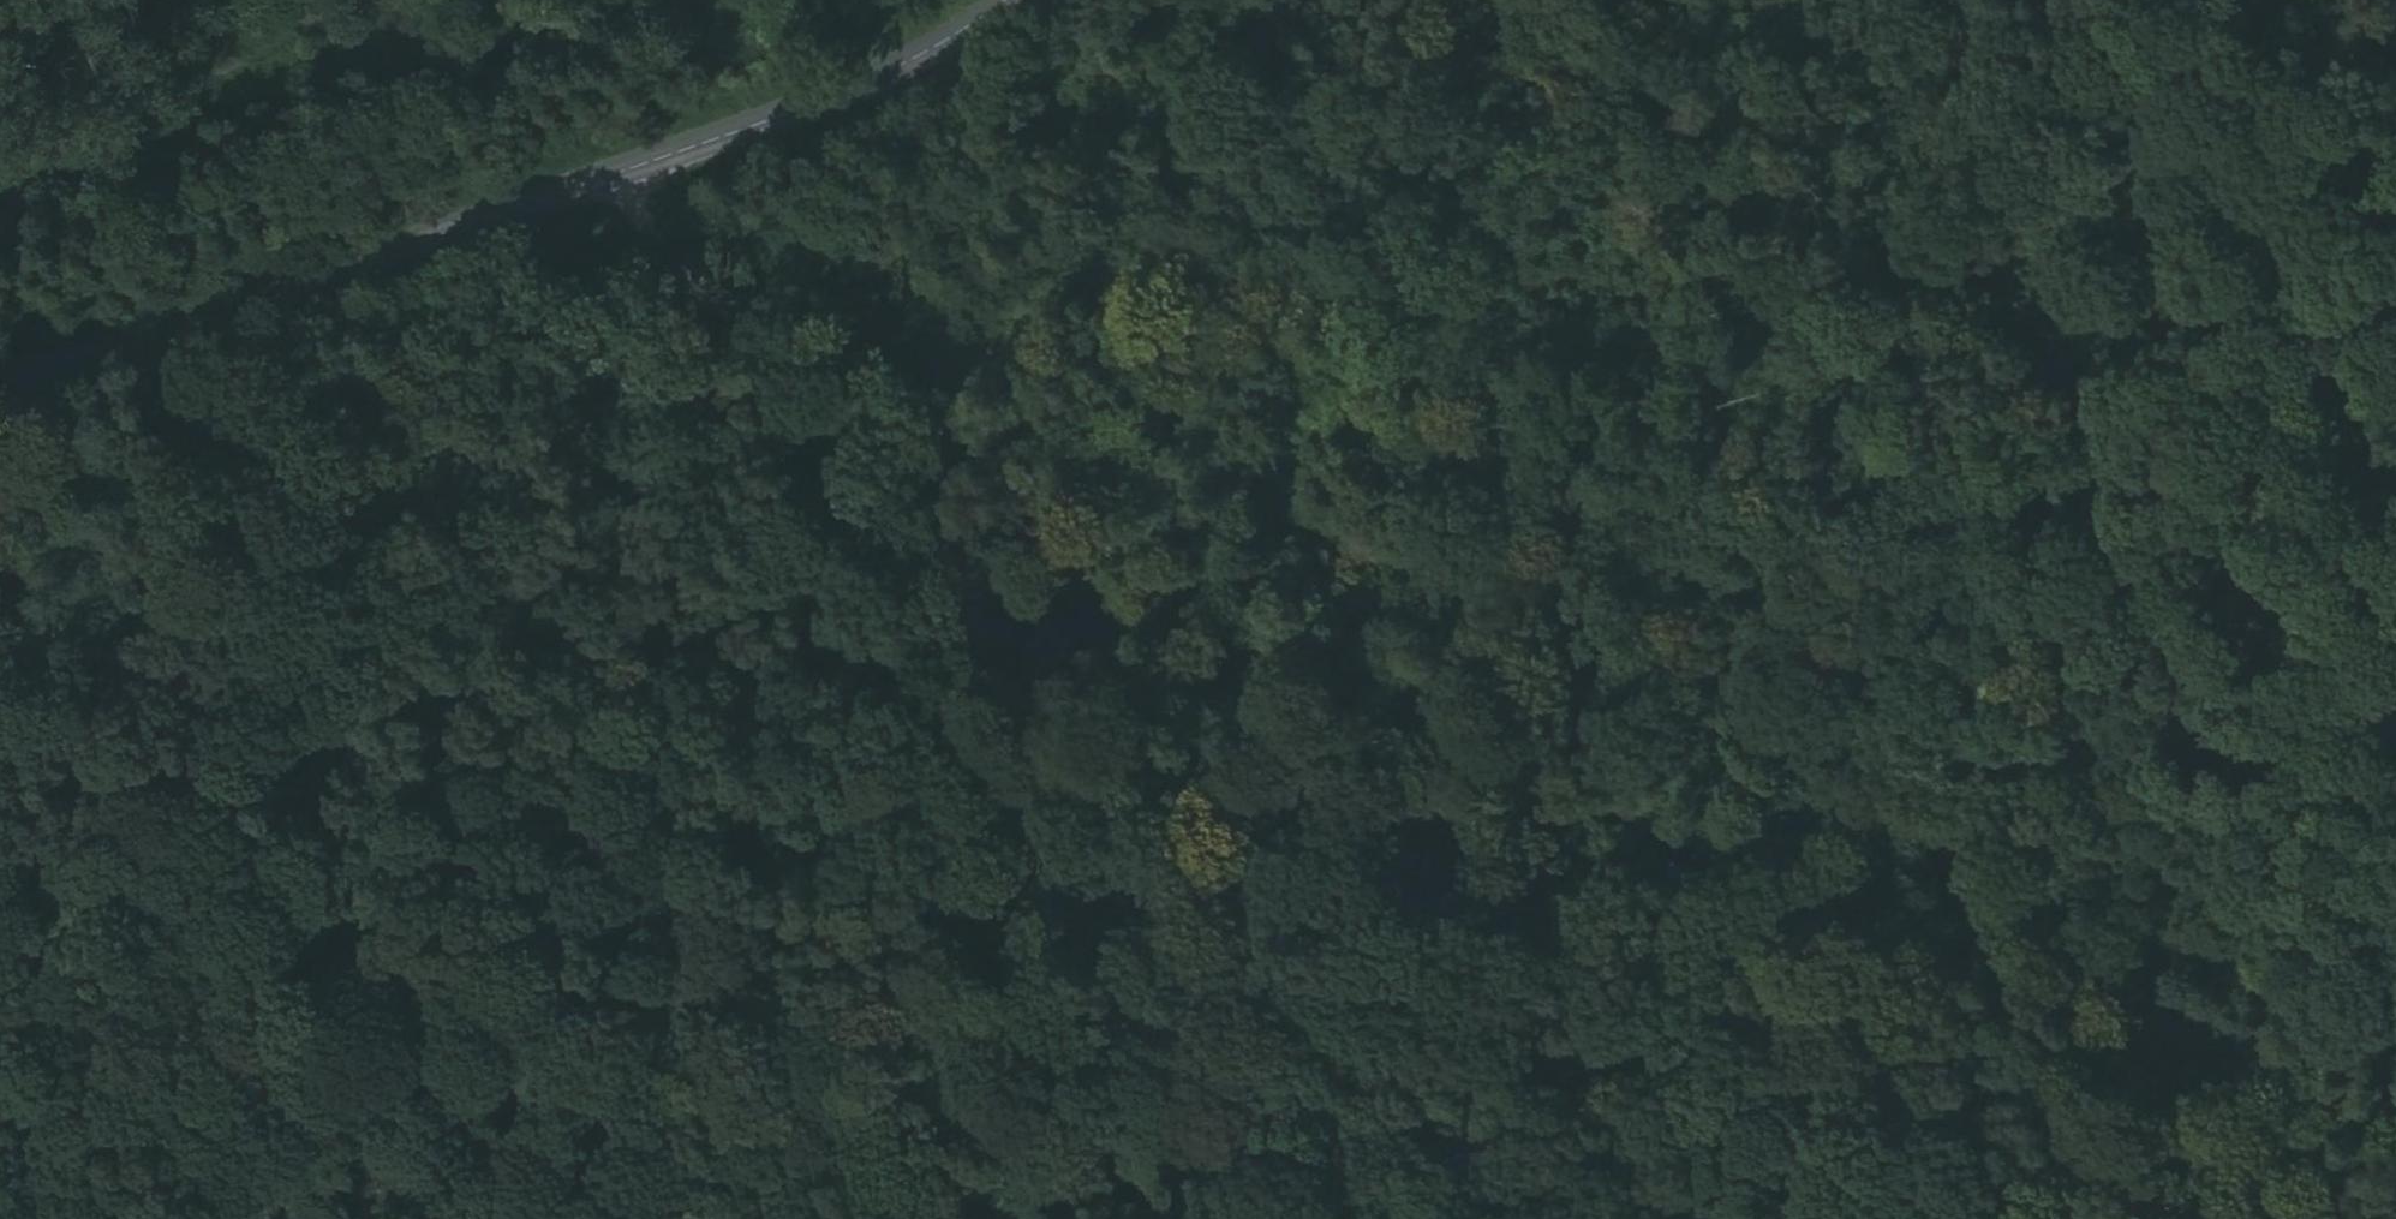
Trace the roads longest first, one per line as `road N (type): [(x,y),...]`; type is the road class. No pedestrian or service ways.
road 1 (tertiary): [(1044,0),(874,91),(0,378)]

